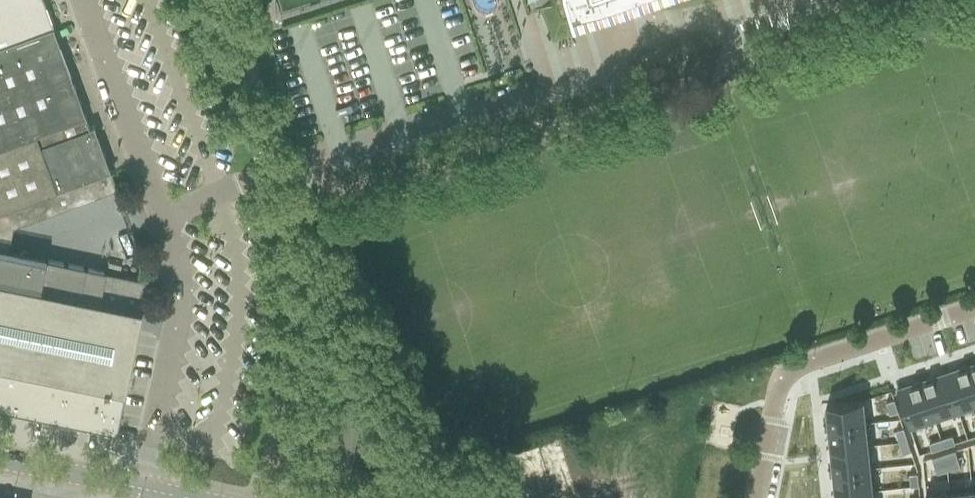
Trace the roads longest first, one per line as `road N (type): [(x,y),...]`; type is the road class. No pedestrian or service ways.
road 1 (unclassified): [(83,0),(176,247),(183,295),(144,490)]
road 2 (residential): [(754,497),(777,386),(797,367),(974,309)]
road 3 (tertiary): [(144,490),(0,462)]

